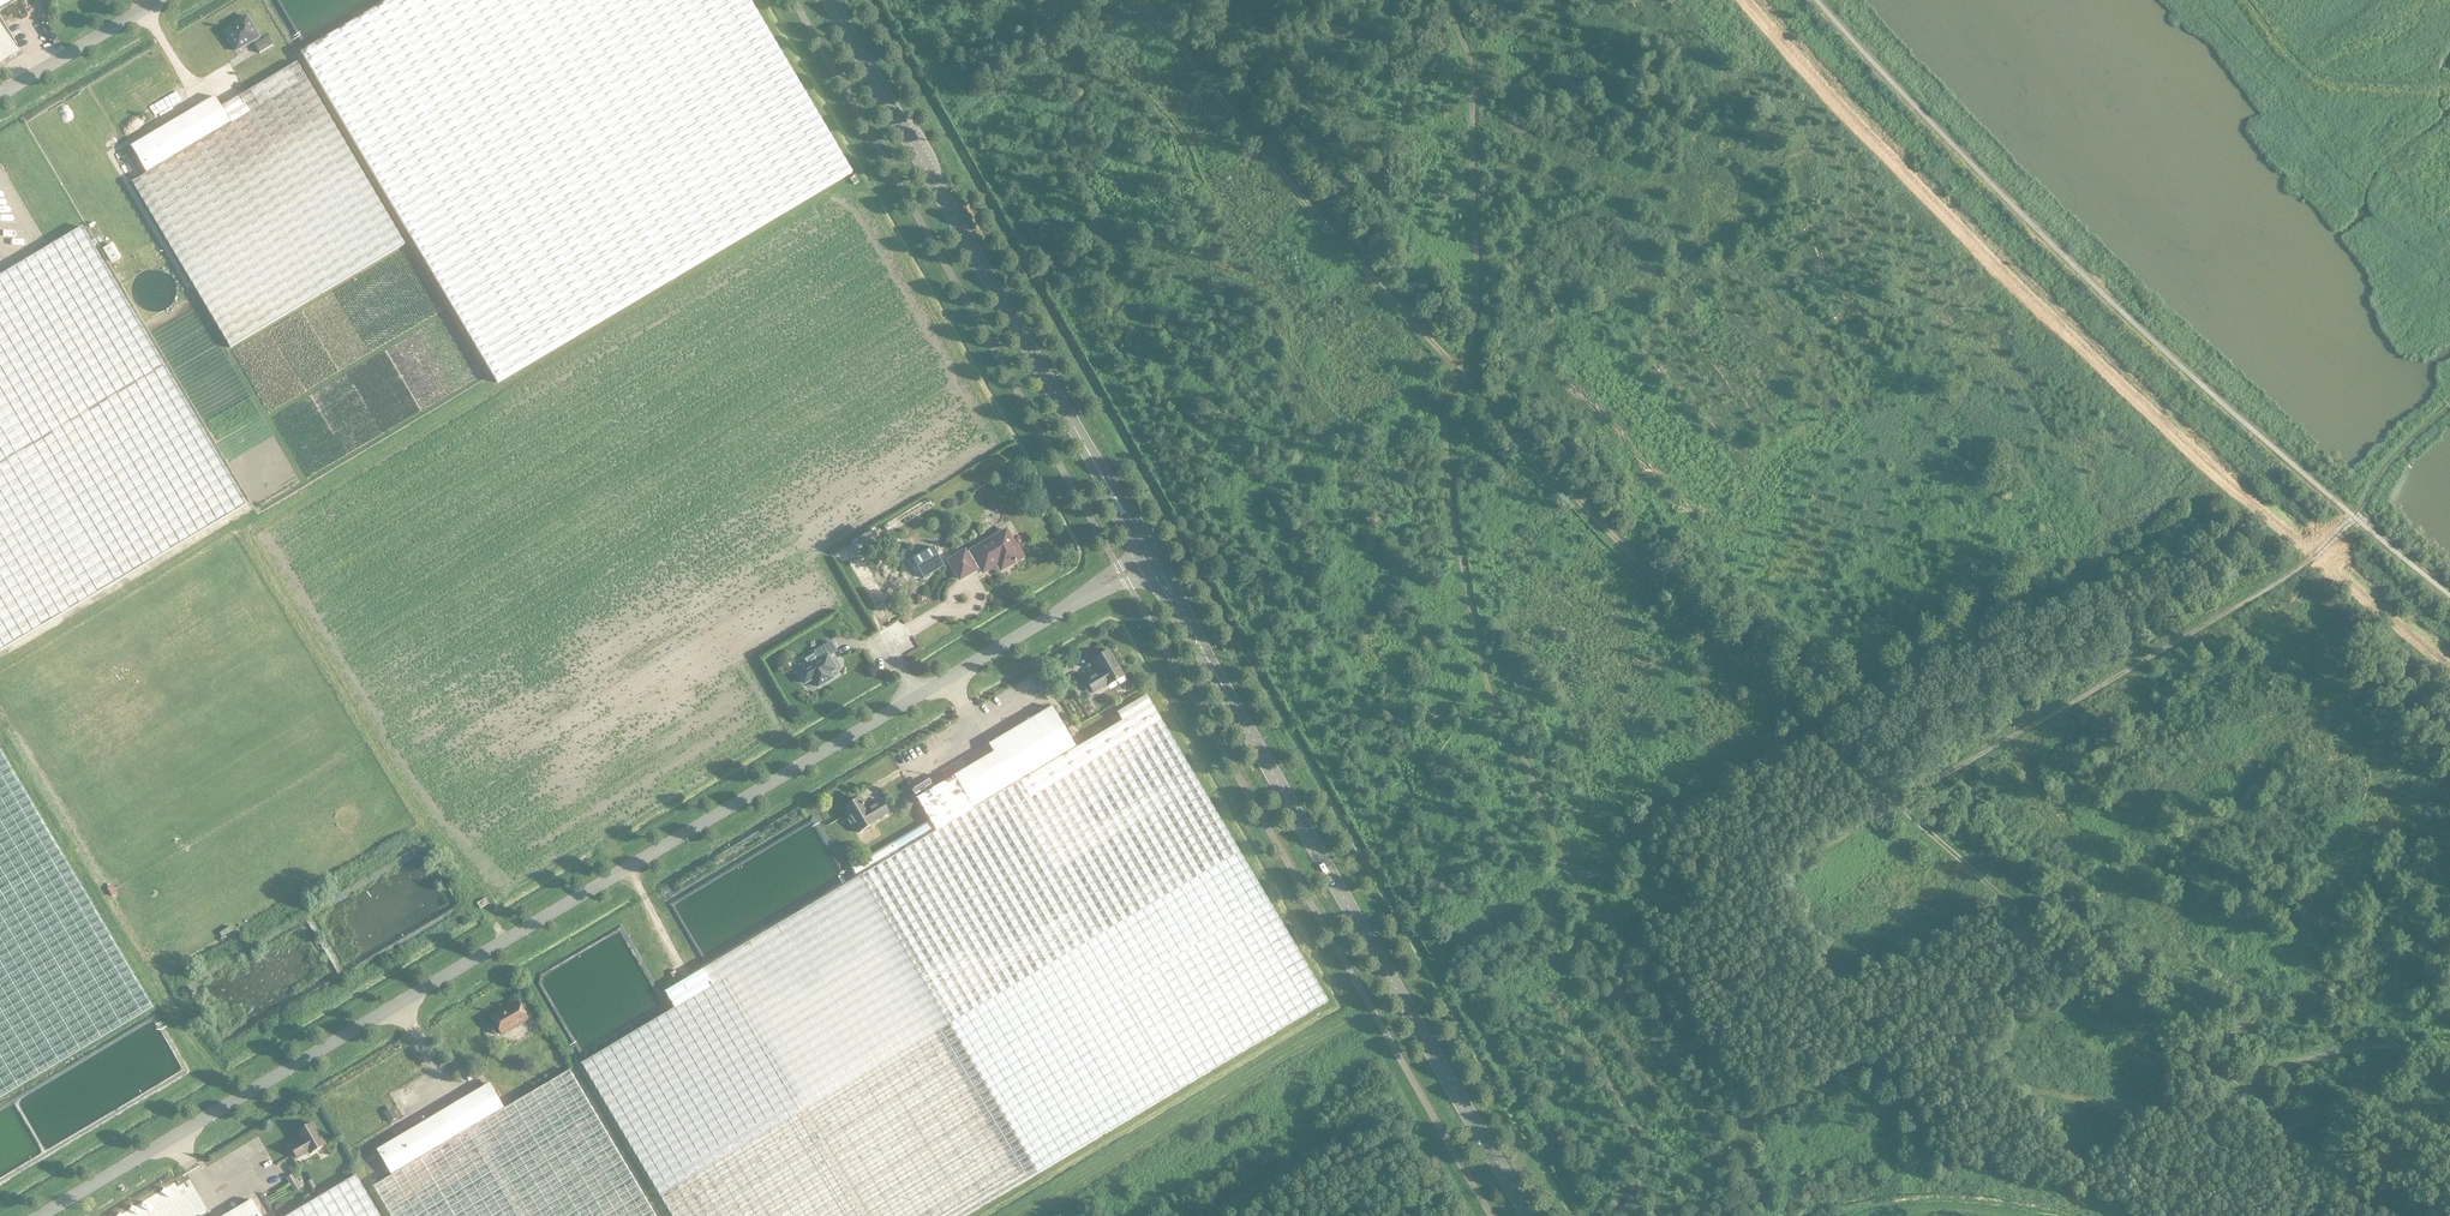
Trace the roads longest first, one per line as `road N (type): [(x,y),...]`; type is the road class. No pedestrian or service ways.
road 1 (unclassified): [(41,1215),(1151,560)]
road 2 (tertiary): [(1538,1215),(1151,560)]
road 3 (tertiary): [(1151,560),(834,0)]
road 4 (track): [(2354,517),(2277,578),(1897,799)]
road 5 (unclassified): [(0,93),(156,0)]
road 6 (track): [(2354,517),(2397,452),(2449,406)]

